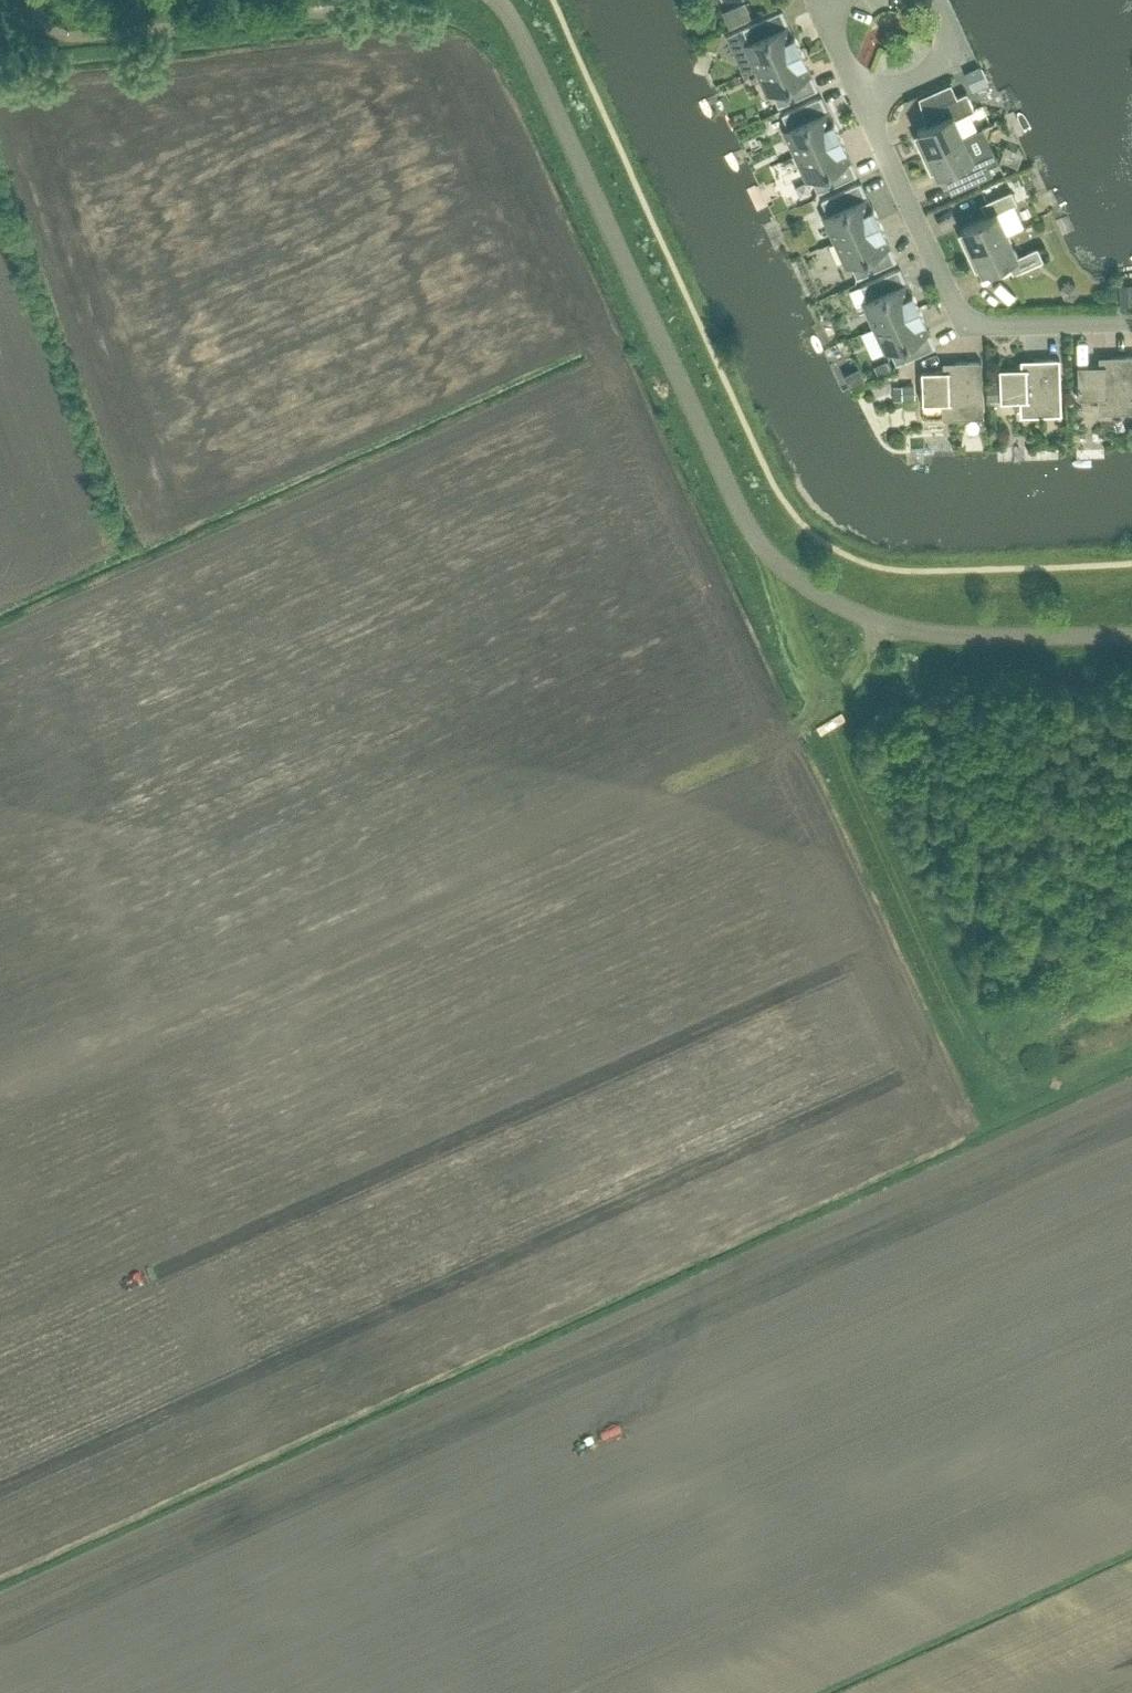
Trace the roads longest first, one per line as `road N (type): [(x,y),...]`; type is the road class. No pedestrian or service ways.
road 1 (unclassified): [(1131,634),(936,633),(830,600),(787,571),(738,505),(516,24),(496,0)]
road 2 (residential): [(862,103),(954,302),(971,319),(1131,321)]
road 3 (residential): [(935,0),(950,30),(943,64),(894,87)]

